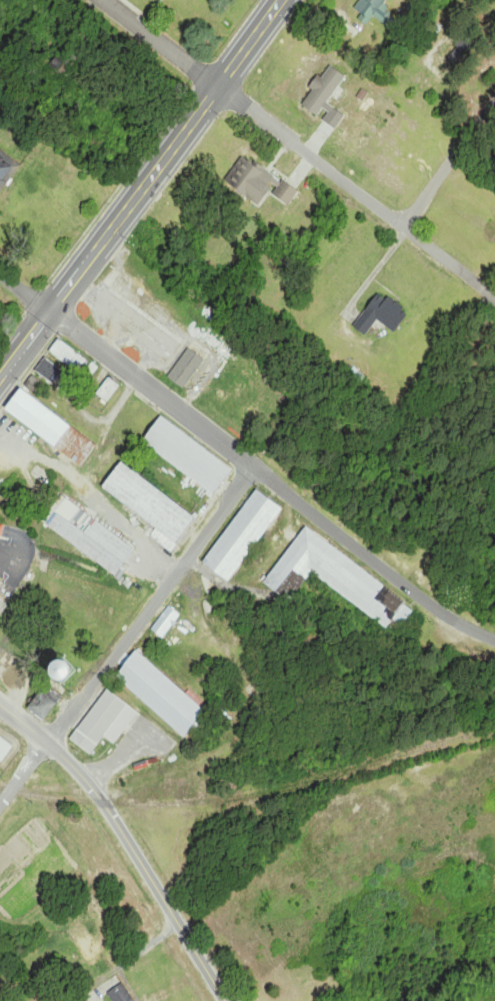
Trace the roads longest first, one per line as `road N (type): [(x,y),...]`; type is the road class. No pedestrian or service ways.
road 1 (residential): [(494,640),(441,612),(50,311)]
road 2 (residential): [(494,302),(107,0)]
road 3 (trunk): [(0,376),(282,0)]
road 4 (residential): [(225,1000),(105,803),(0,706)]
road 5 (residential): [(404,226),(494,100)]

